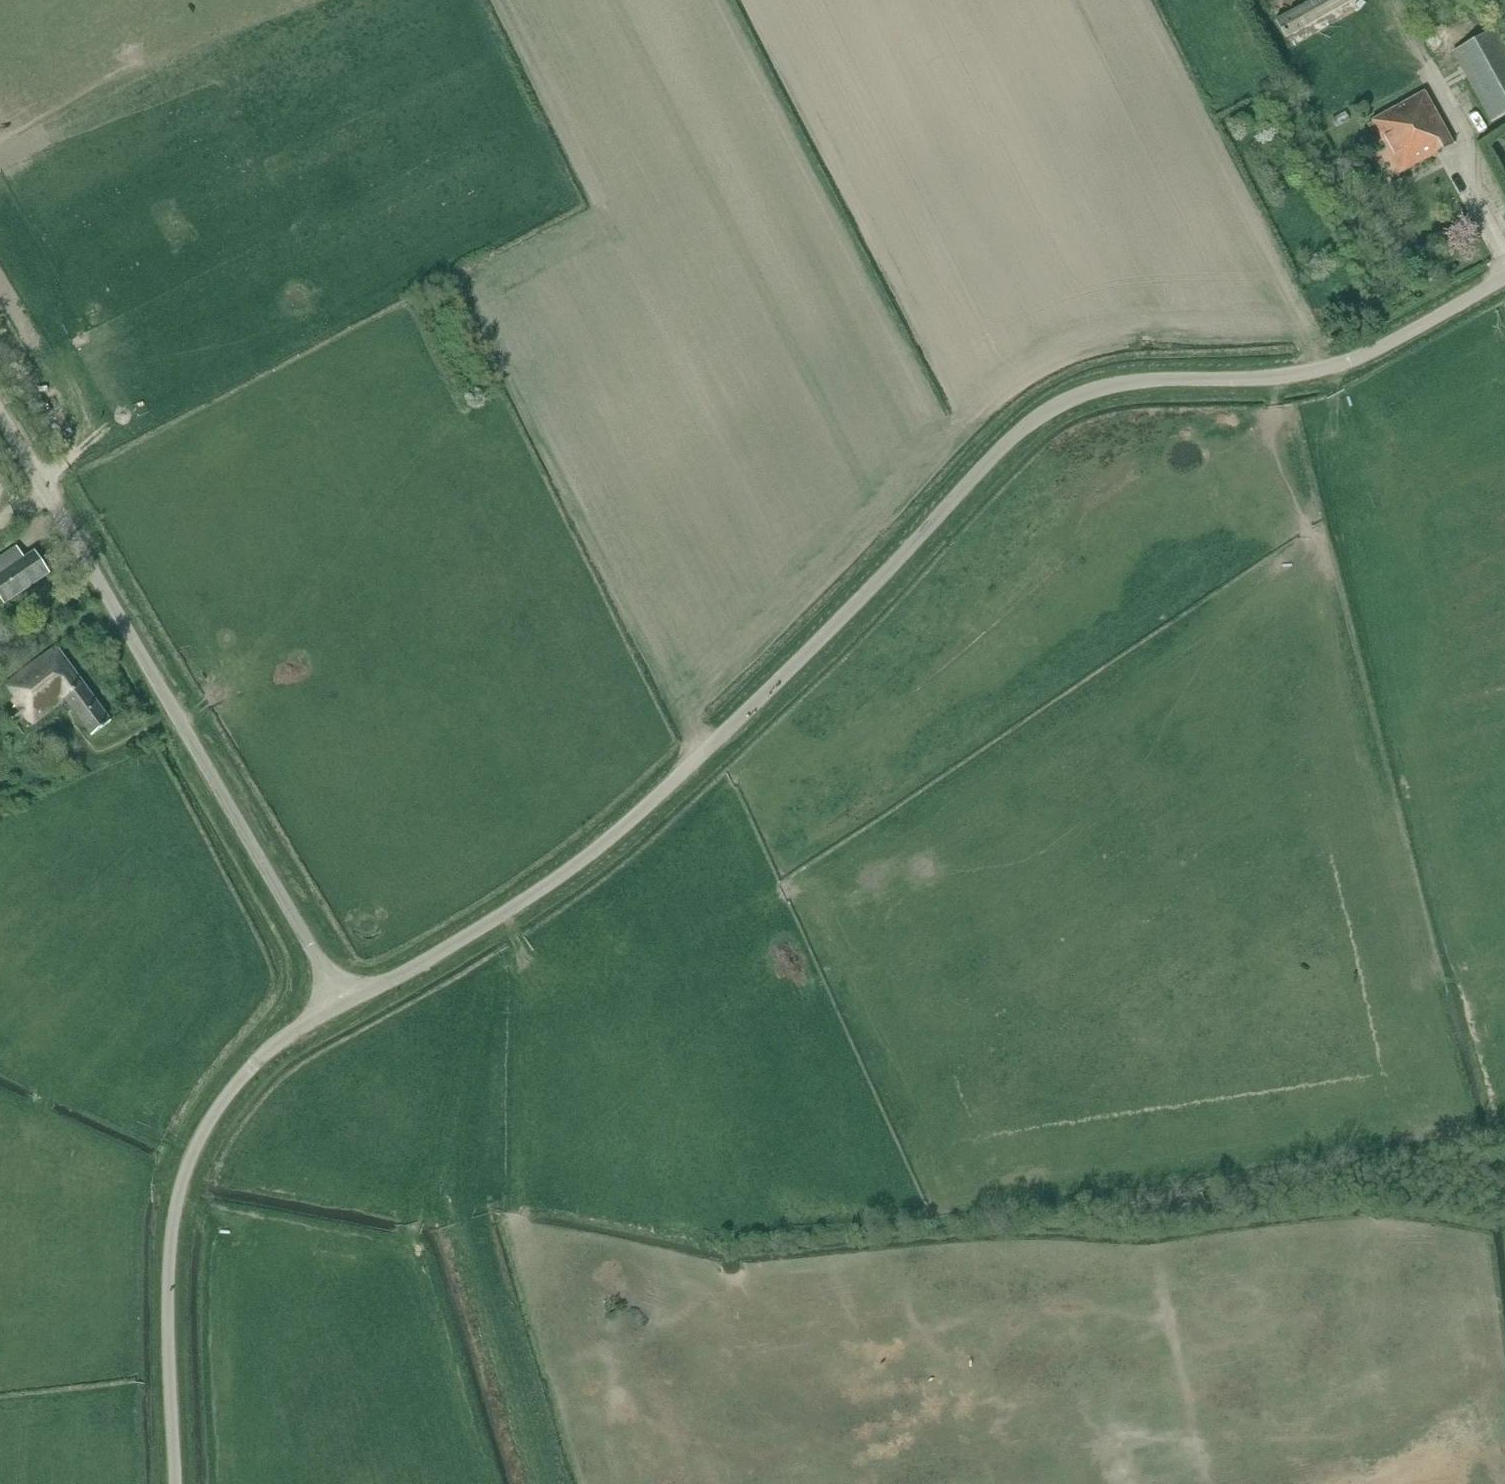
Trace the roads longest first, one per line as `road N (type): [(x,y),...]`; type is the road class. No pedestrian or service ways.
road 1 (unclassified): [(342,1003),(508,912),(596,850),(839,623),(1042,414),(1089,391),(1134,381),(1282,377),(1340,364),(1504,280)]
road 2 (unclassified): [(342,1003),(0,409)]
road 3 (unclassified): [(177,1483),(168,1319),(184,1176),(204,1129),(258,1061),(342,1003)]

